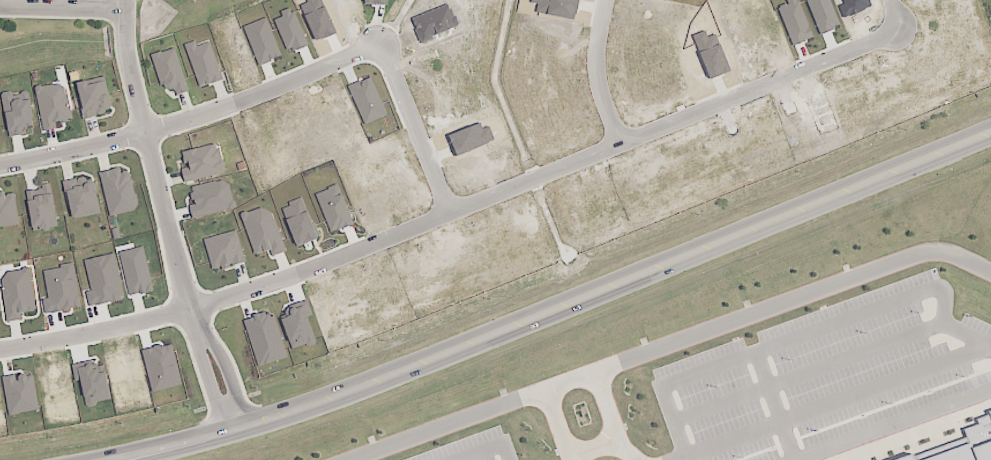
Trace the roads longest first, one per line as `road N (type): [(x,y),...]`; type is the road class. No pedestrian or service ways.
road 1 (residential): [(901,30),(301,276),(190,311),(0,350)]
road 2 (primary): [(990,133),(354,390),(115,459)]
road 3 (residential): [(0,163),(231,106),(375,37)]
road 4 (residential): [(127,0),(132,74),(183,294),(203,343)]
road 5 (residential): [(447,216),(375,37)]
road 6 (residential): [(602,0),(592,63),(618,146)]
road 7 (residential): [(127,10),(0,9)]

